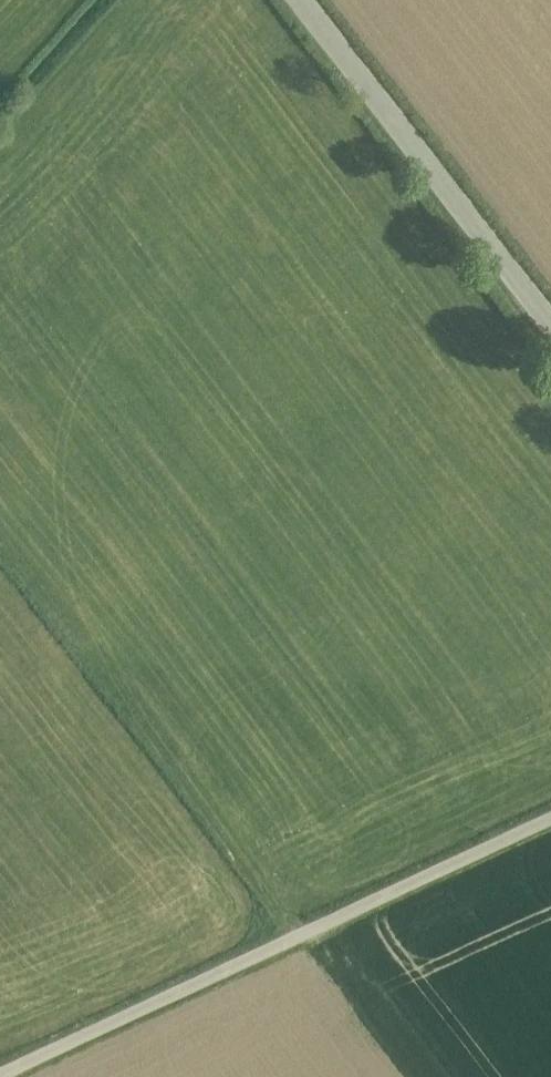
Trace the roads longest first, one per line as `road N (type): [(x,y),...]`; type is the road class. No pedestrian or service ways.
road 1 (unclassified): [(0,1071),(550,812)]
road 2 (tertiary): [(550,324),(296,0)]

